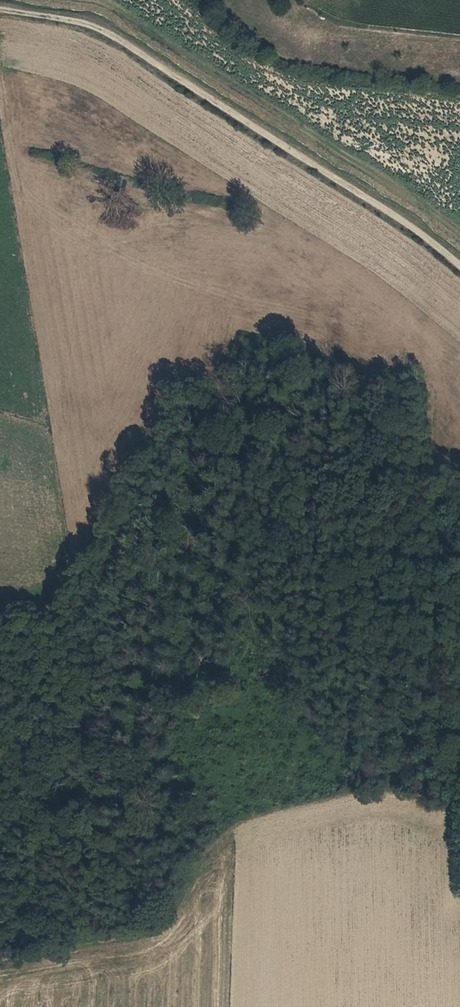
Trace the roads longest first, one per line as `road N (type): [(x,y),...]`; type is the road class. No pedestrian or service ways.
road 1 (track): [(0,10),(63,20),(130,48),(424,230),(459,262)]

